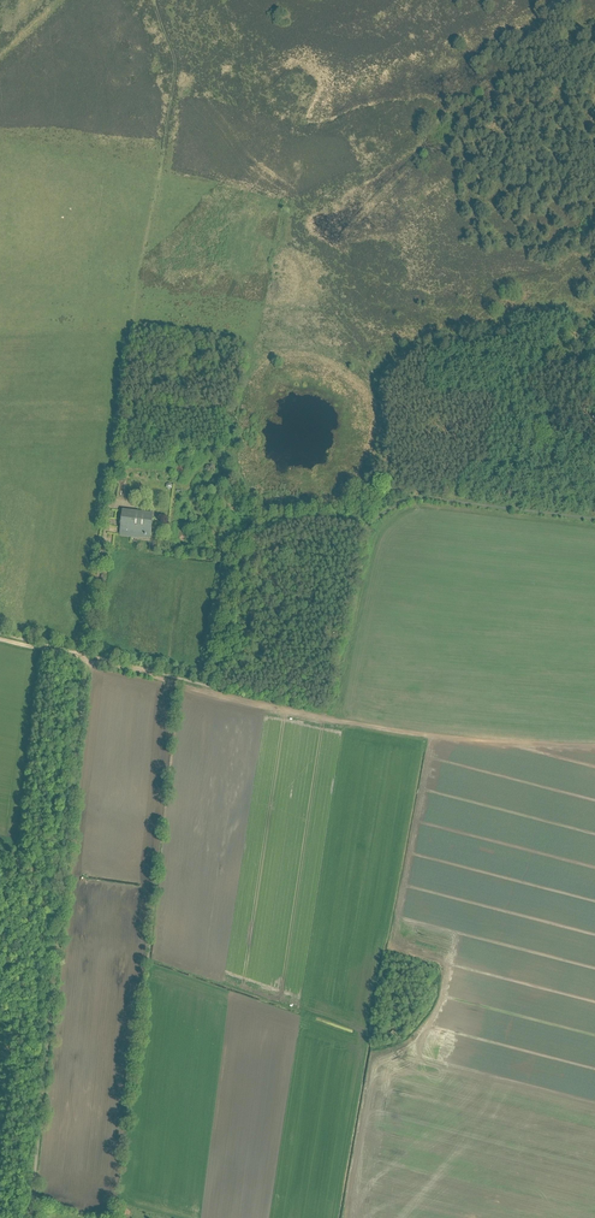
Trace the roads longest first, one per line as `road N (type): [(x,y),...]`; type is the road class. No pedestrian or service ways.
road 1 (track): [(594,748),(376,729),(86,661)]
road 2 (track): [(112,494),(136,276),(174,79),(154,0)]

